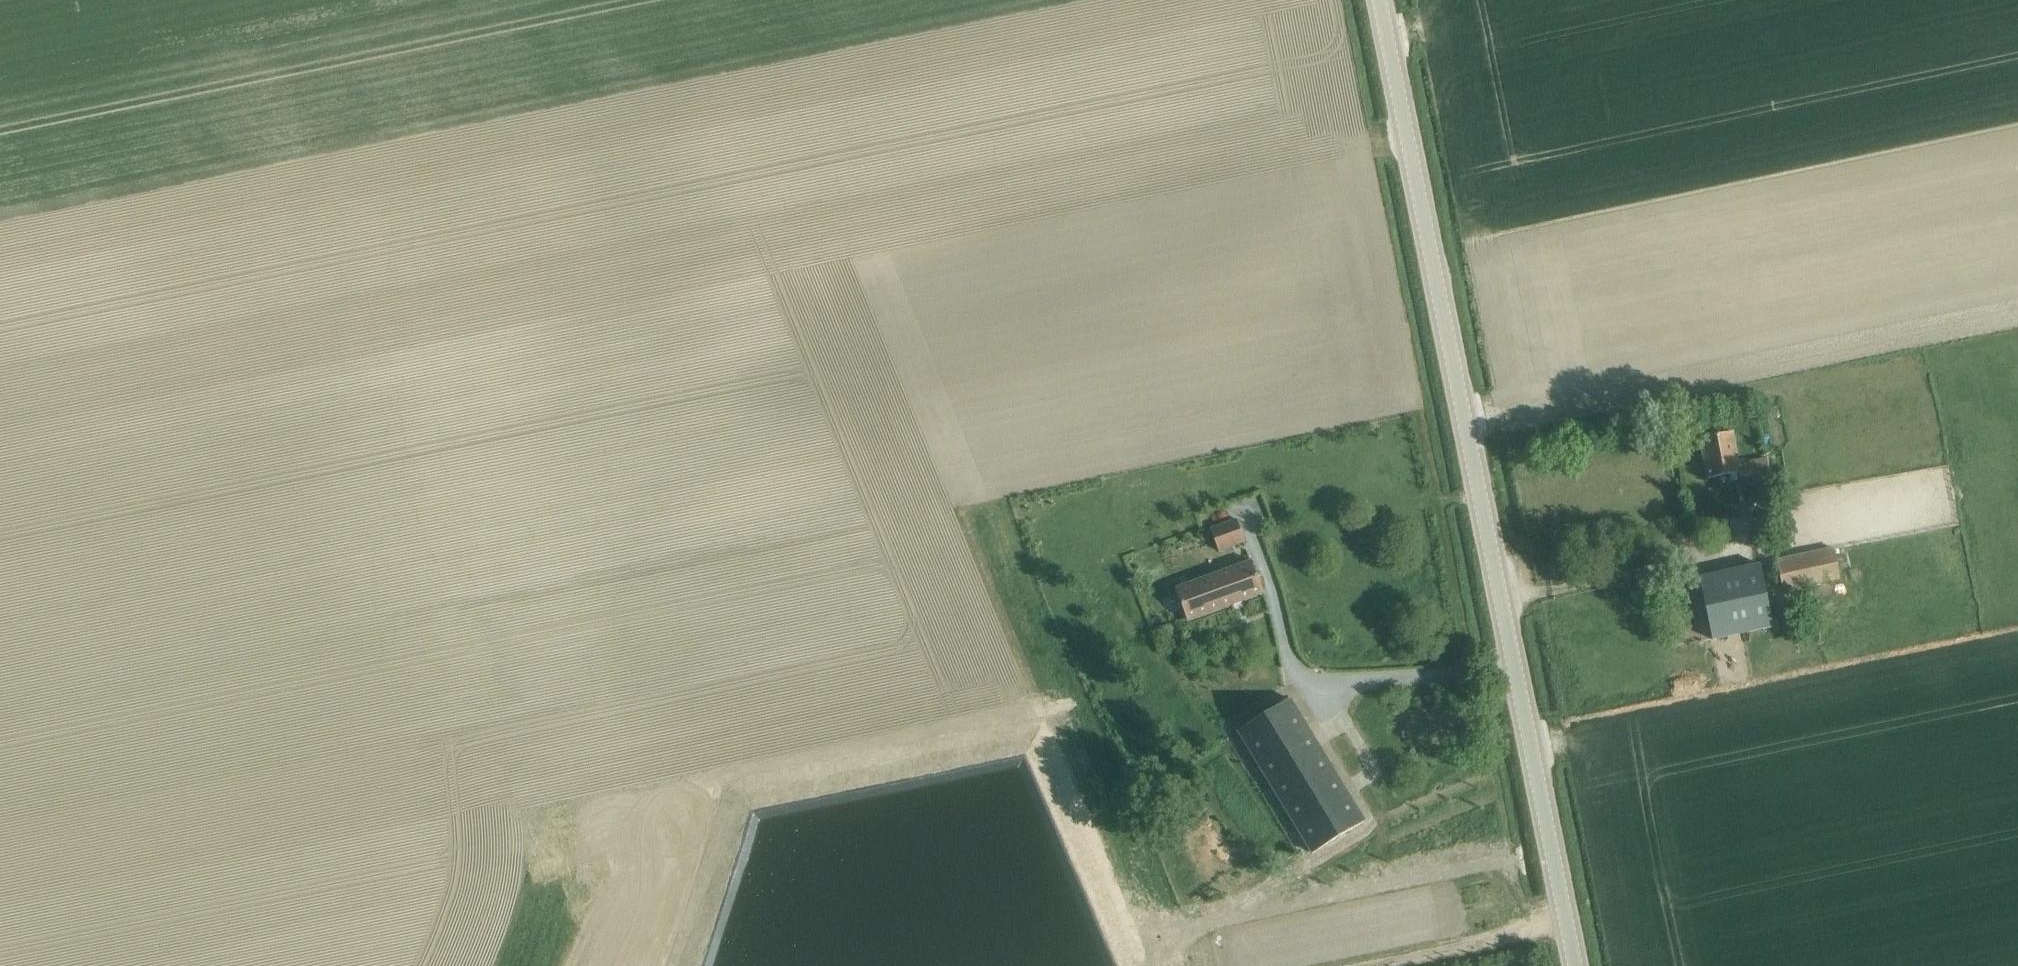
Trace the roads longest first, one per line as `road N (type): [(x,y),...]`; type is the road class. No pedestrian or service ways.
road 1 (tertiary): [(1576,965),(1378,0)]

